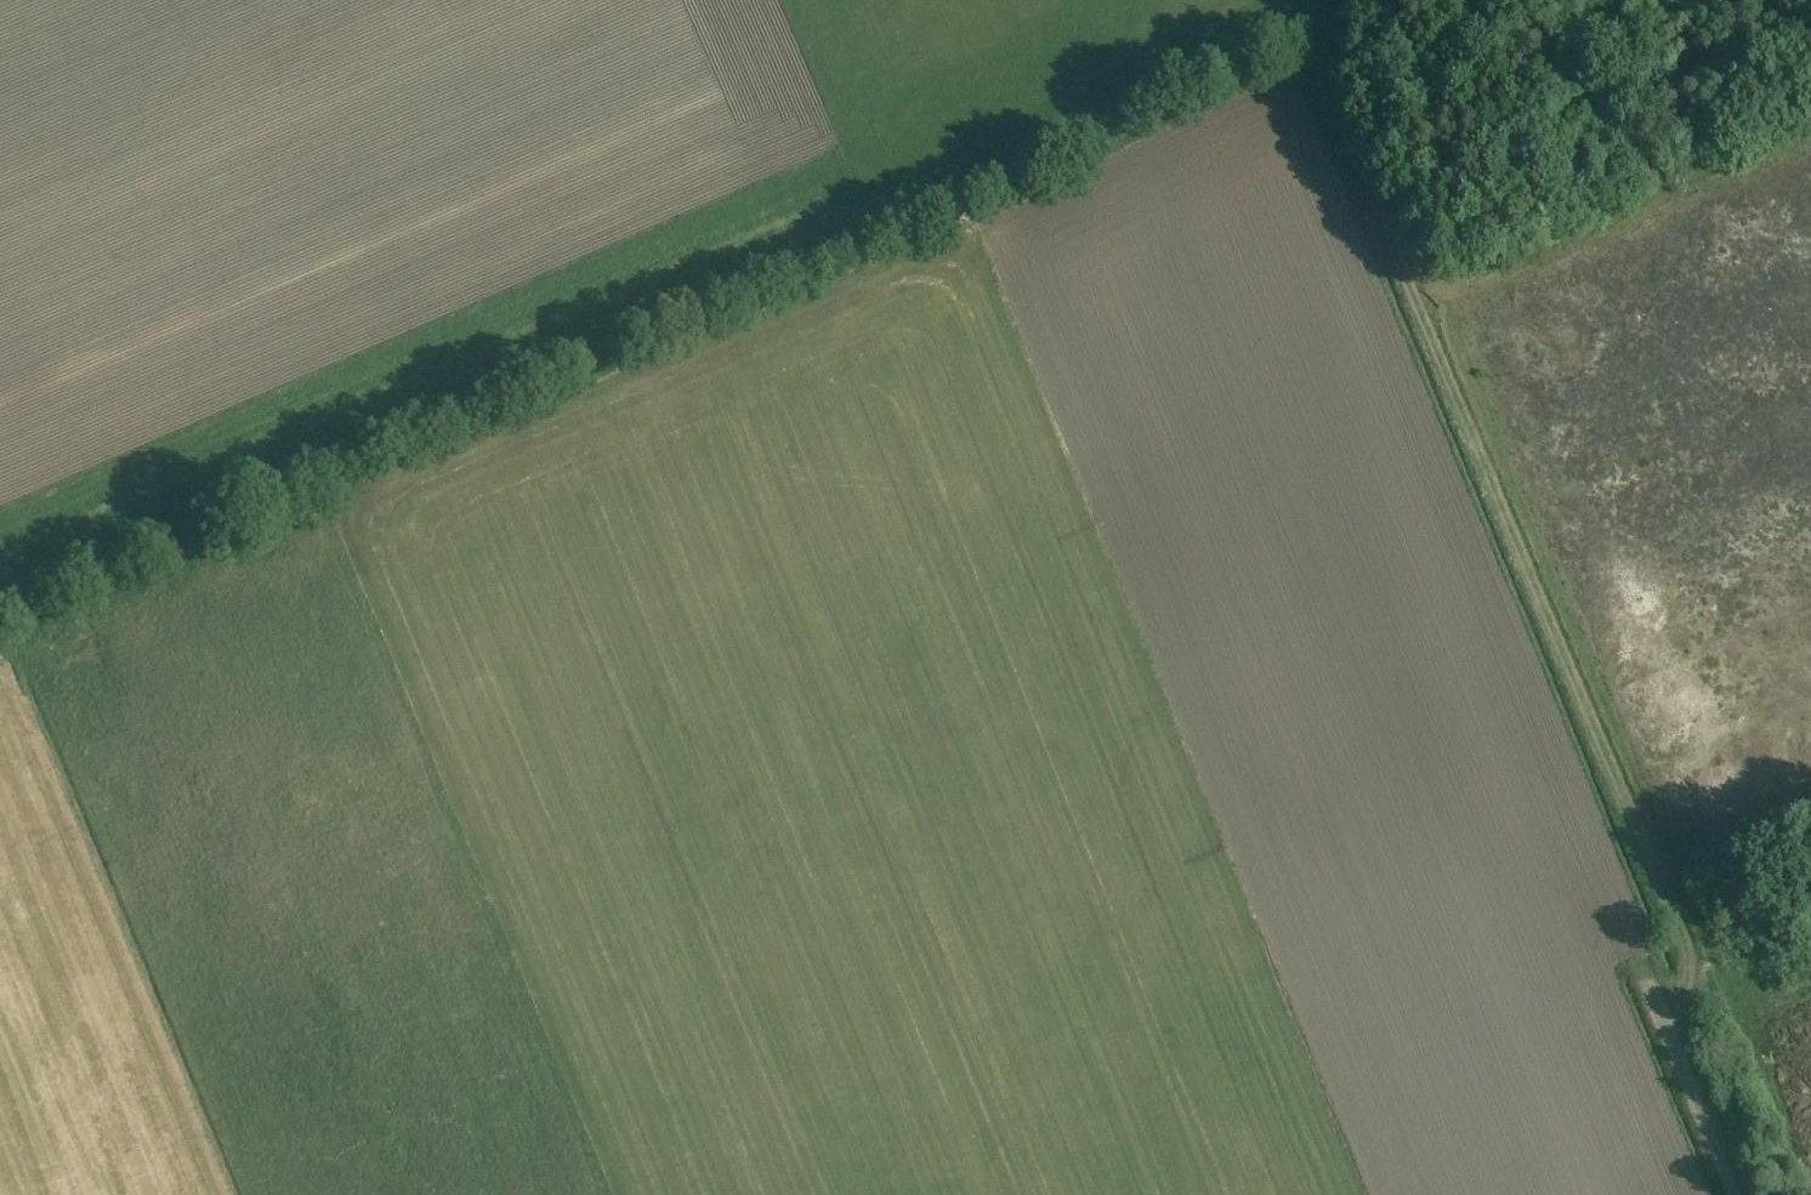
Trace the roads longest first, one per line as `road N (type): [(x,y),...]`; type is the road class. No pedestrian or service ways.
road 1 (unclassified): [(1671,1038),(1688,968),(1681,925),(1307,30),(883,208)]
road 2 (unclassified): [(1735,1194),(1671,1038)]

